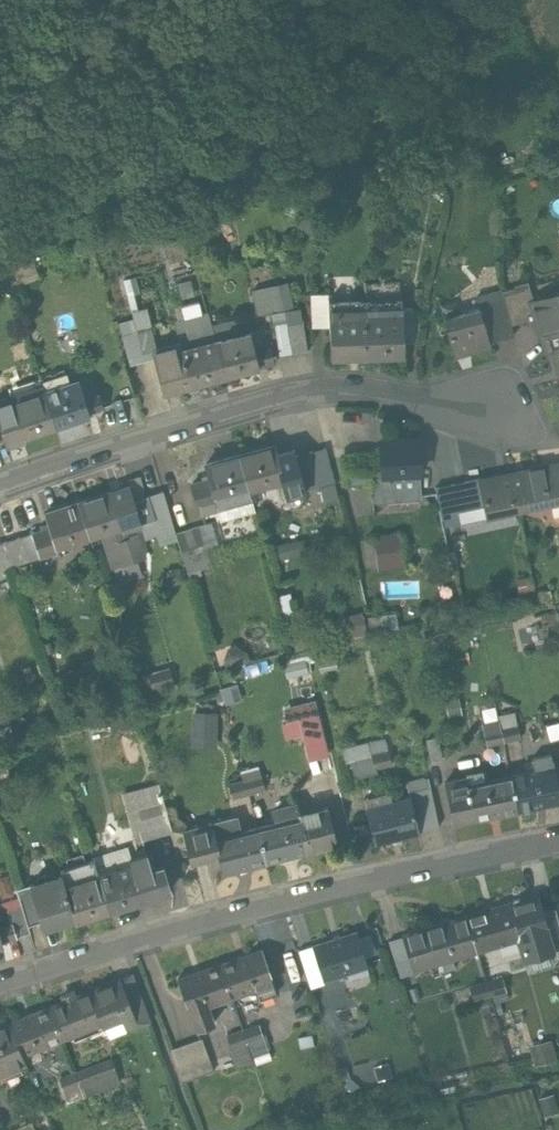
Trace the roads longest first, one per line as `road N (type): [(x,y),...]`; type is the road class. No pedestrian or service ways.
road 1 (residential): [(0,985),(365,883),(558,842)]
road 2 (residential): [(0,493),(309,391),(380,390),(437,408),(508,405)]

